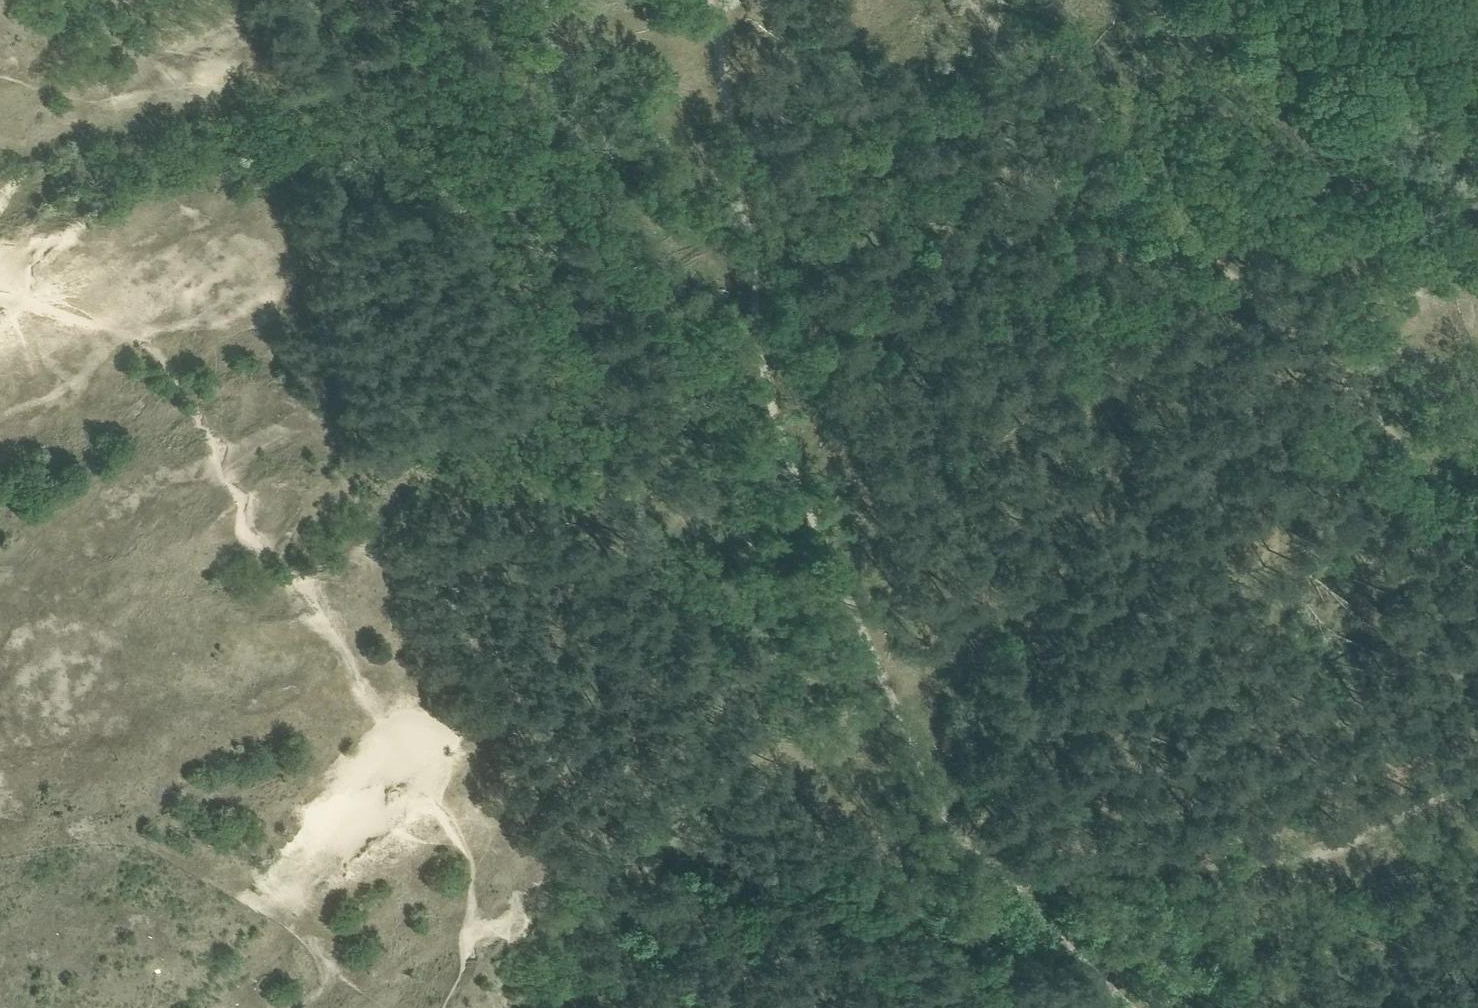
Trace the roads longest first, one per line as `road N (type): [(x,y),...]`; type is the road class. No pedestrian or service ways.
road 1 (track): [(1025,903),(940,809),(805,504),(767,382),(710,0)]
road 2 (track): [(1130,1007),(1025,903)]

